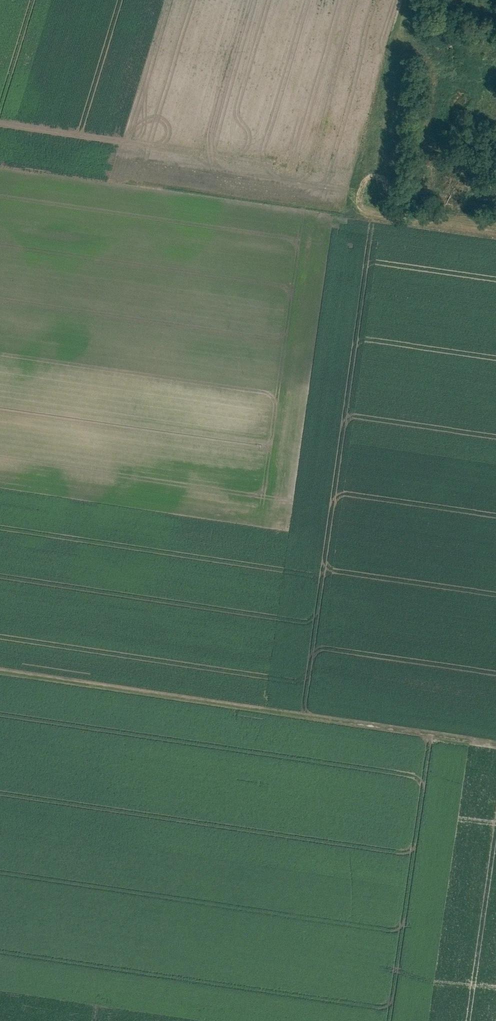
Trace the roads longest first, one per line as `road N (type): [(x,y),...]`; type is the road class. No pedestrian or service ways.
road 1 (track): [(0,671),(495,745)]

